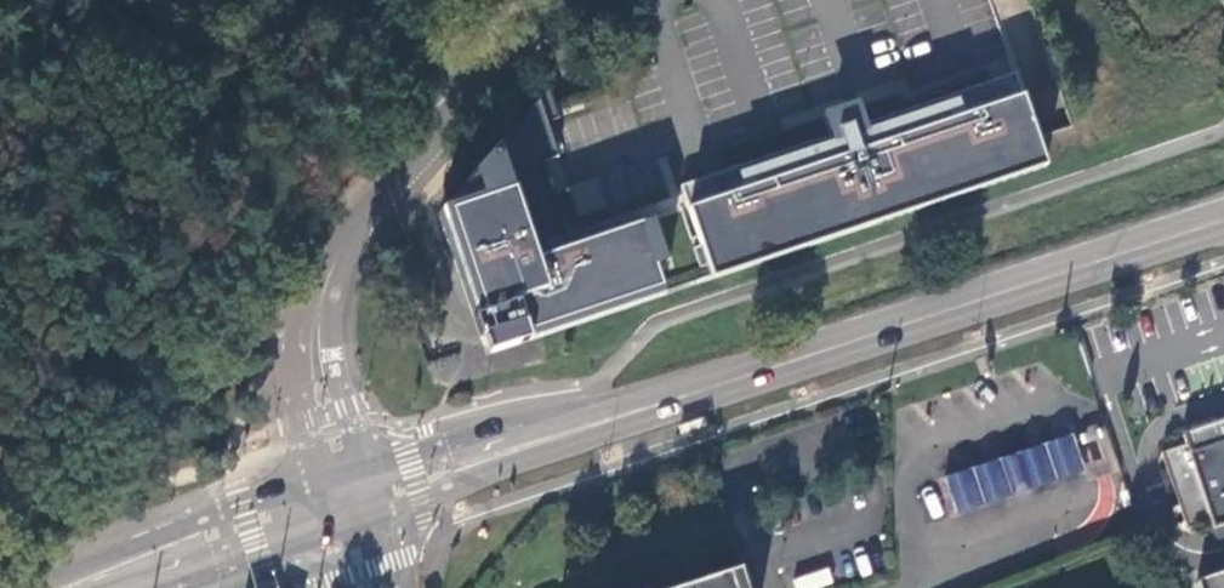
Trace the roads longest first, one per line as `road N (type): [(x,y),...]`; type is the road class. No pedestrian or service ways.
road 1 (primary): [(375,517),(691,406),(796,359)]
road 2 (primary): [(1223,220),(796,359)]
road 3 (primary): [(796,359),(592,405),(365,470)]
road 4 (residential): [(320,286),(365,216),(554,0)]
road 5 (primary): [(321,483),(30,587)]
road 6 (residential): [(320,286),(299,365),(321,483)]
road 7 (residential): [(365,470),(320,286)]
road 8 (primary): [(164,587),(332,533)]

